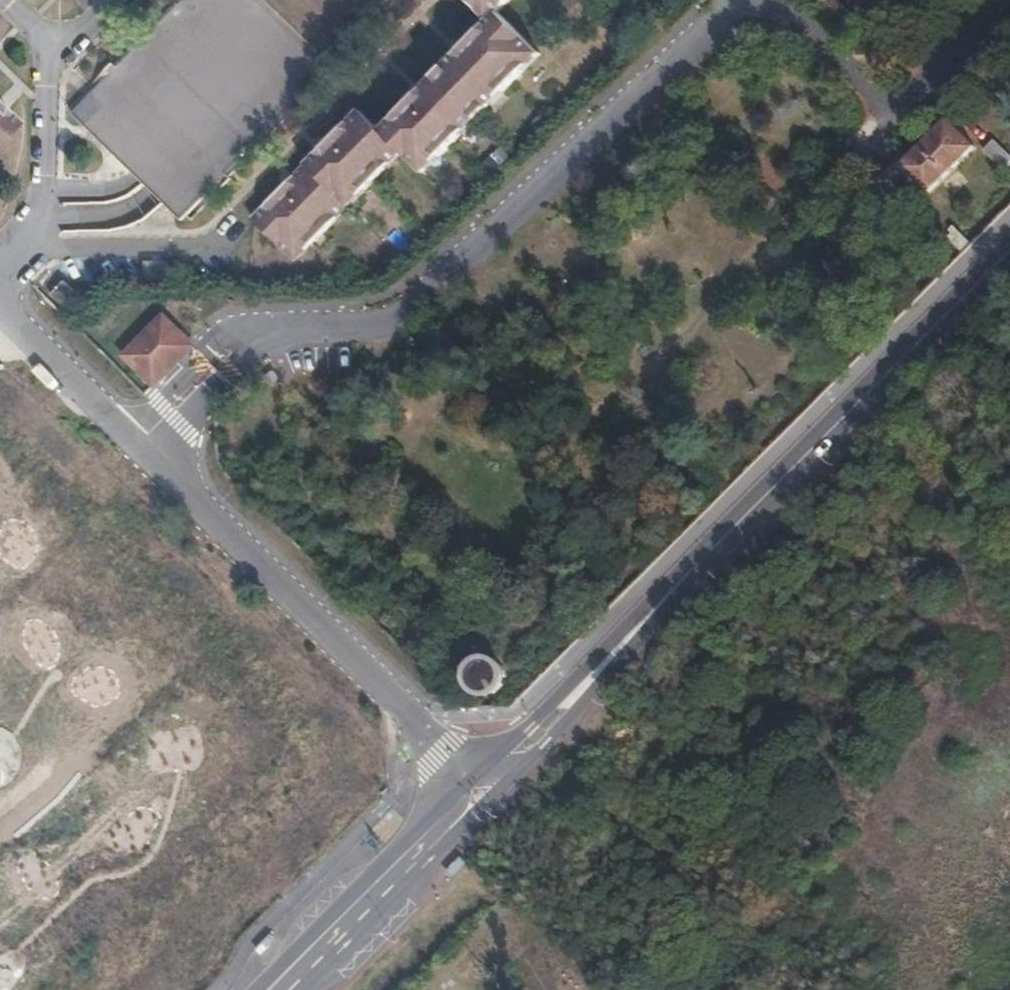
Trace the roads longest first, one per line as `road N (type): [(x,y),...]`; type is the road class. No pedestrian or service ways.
road 1 (unclassified): [(465,768),(0,312)]
road 2 (primary): [(599,665),(1009,250)]
road 3 (primary): [(301,989),(547,742),(599,665)]
road 4 (primary): [(465,768),(246,989)]
road 5 (unclassified): [(293,989),(474,784),(465,768)]
road 6 (primary): [(599,665),(465,768)]

